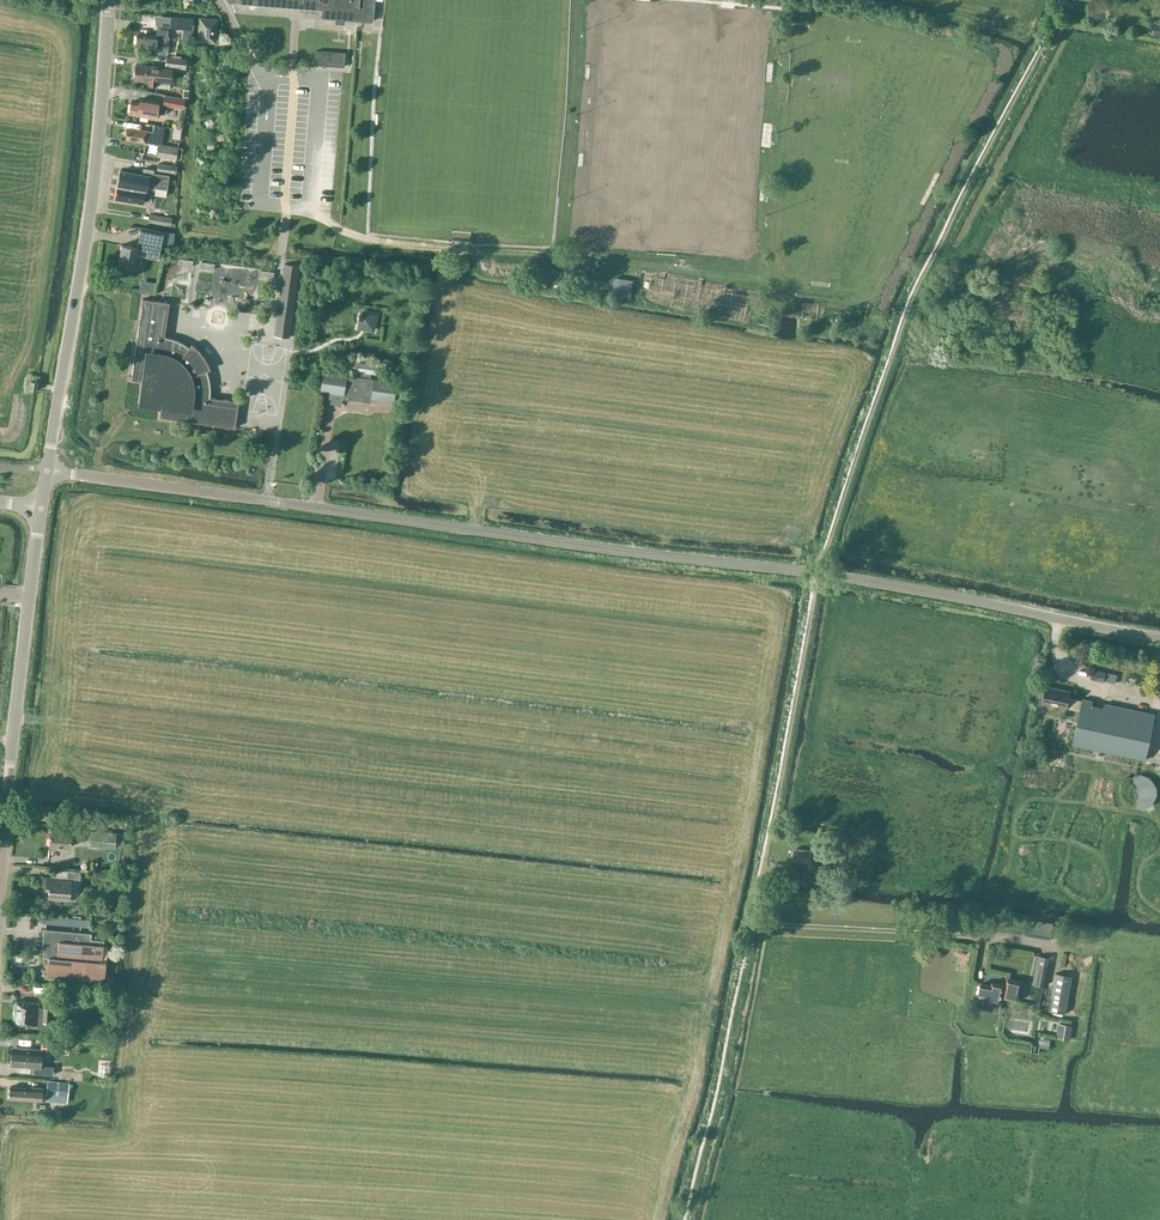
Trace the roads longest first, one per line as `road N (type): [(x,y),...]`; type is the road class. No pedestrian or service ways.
road 1 (unclassified): [(47,468),(818,574)]
road 2 (tertiary): [(47,468),(96,176),(109,0)]
road 3 (tertiary): [(0,880),(41,507)]
road 4 (track): [(754,915),(818,574)]
road 5 (unclassified): [(1159,636),(818,574)]
road 6 (track): [(980,936),(761,922),(754,915)]

